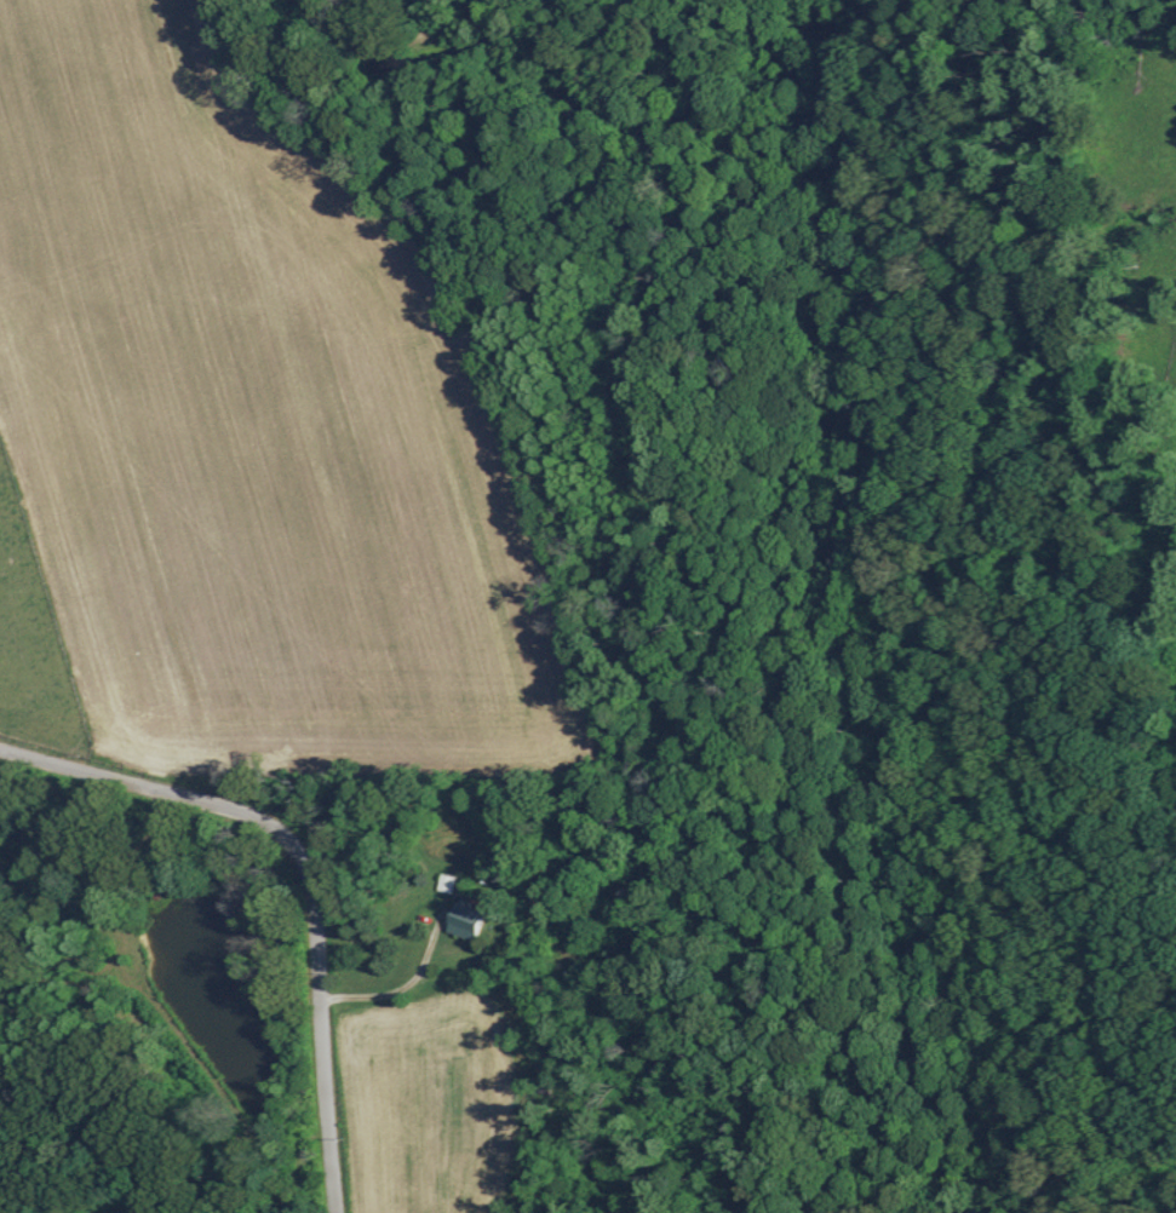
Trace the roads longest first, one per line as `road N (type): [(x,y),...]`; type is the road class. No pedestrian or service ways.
road 1 (residential): [(342,1212),(312,861),(229,812),(0,750)]

